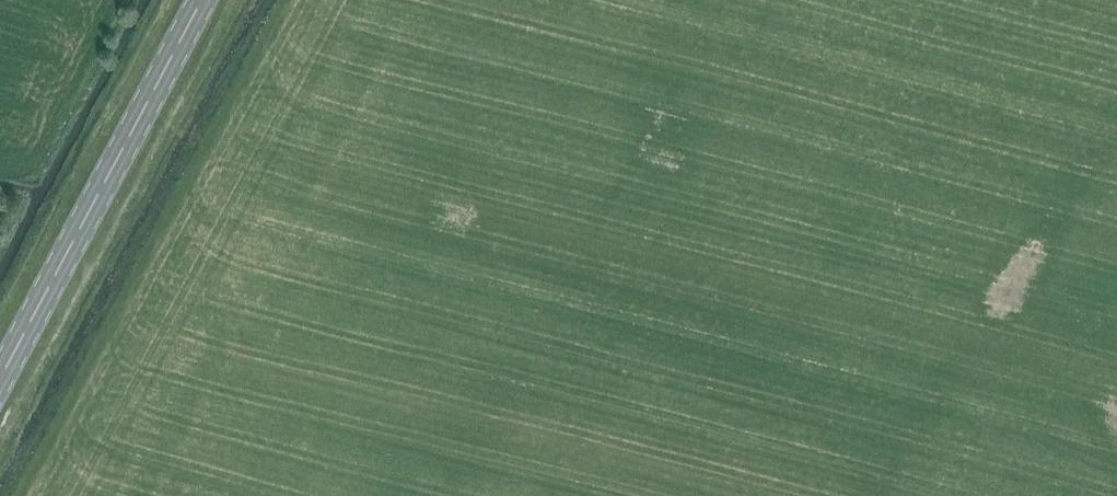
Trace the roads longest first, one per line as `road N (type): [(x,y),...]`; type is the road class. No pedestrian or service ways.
road 1 (primary): [(201,0),(0,378)]

